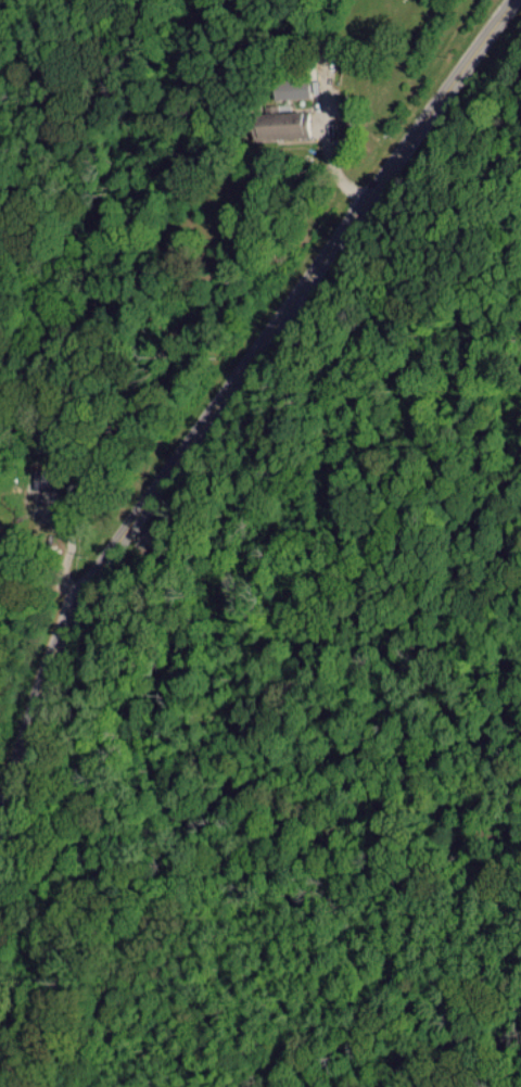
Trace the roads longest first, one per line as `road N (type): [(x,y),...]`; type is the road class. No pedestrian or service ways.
road 1 (primary): [(0,808),(36,709),(174,469),(518,0)]

